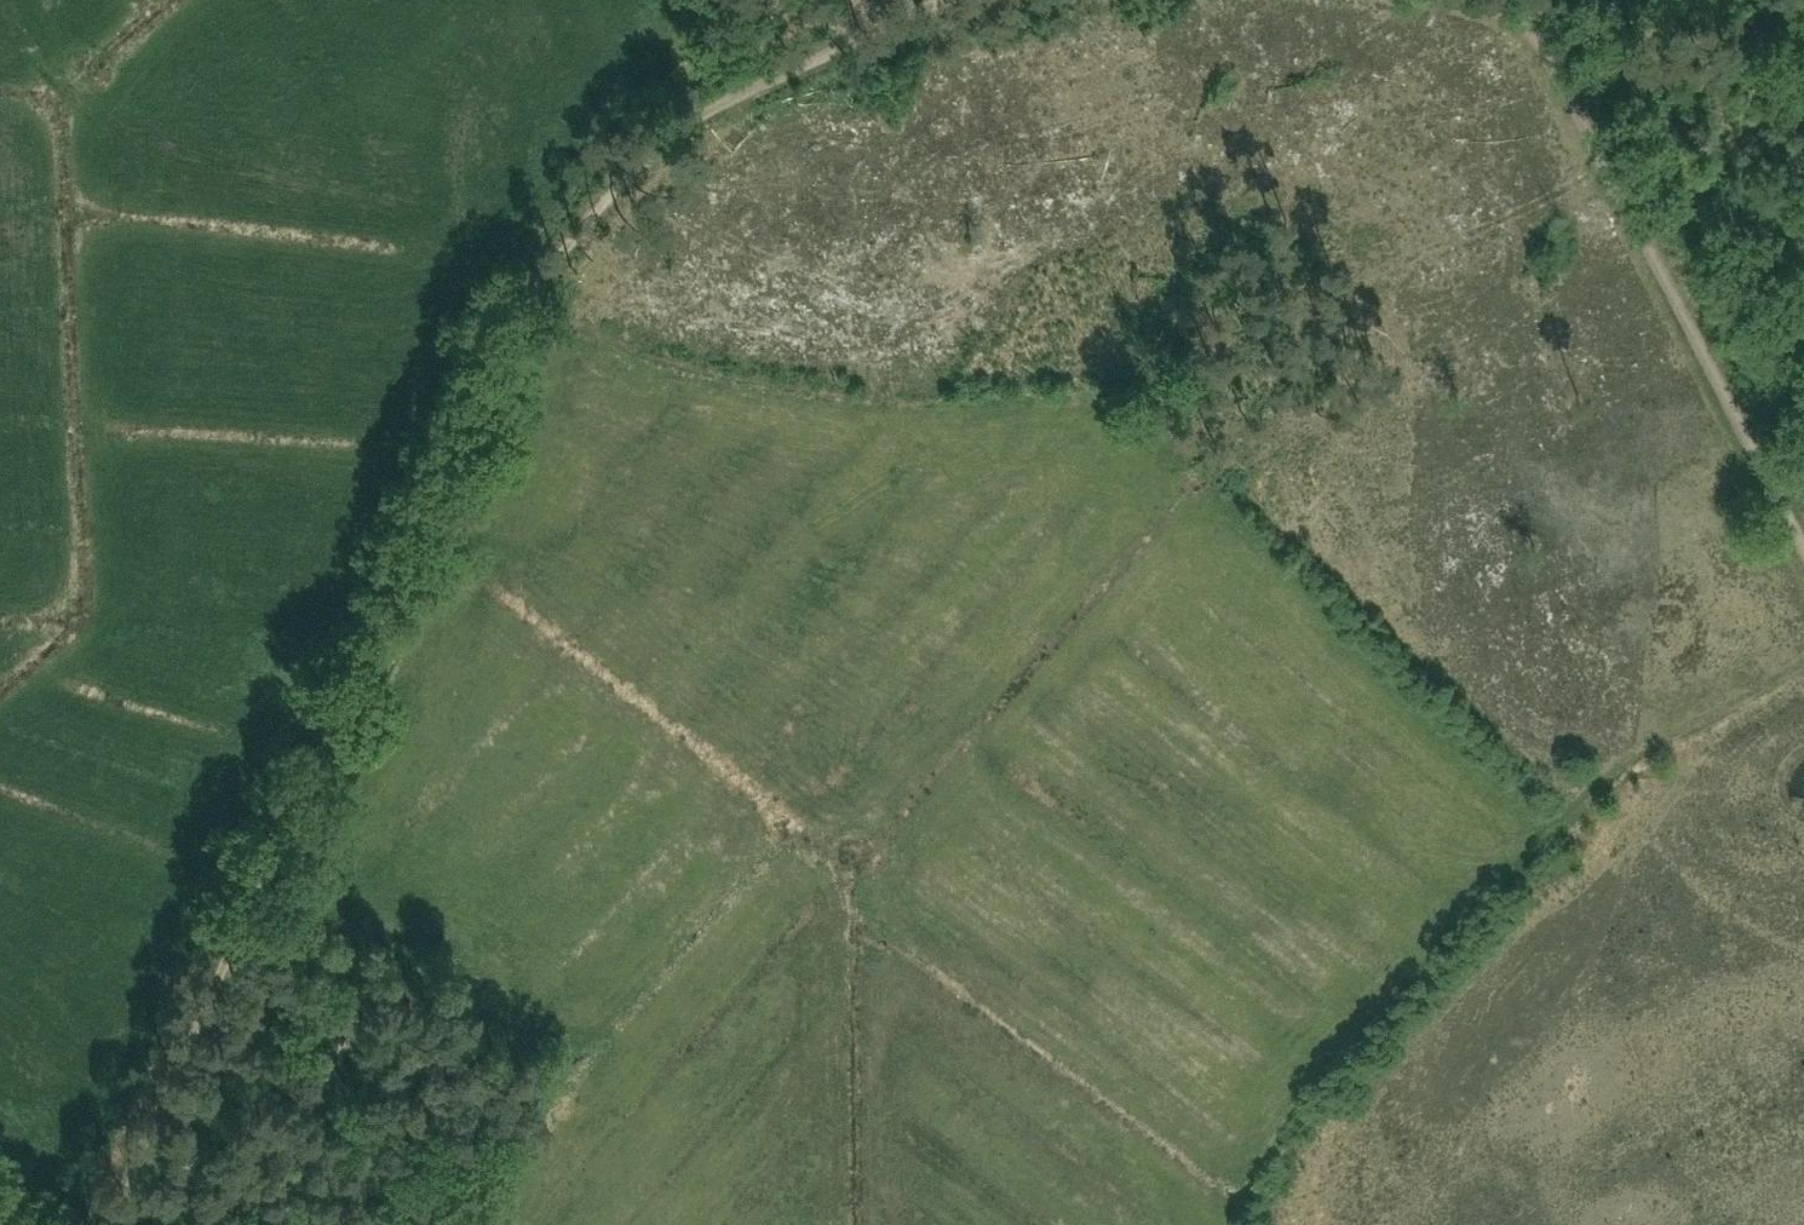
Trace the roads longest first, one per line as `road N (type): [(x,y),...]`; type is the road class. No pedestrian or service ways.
road 1 (track): [(954,0),(803,55),(698,120),(575,240),(373,643),(106,1224)]
road 2 (track): [(1803,546),(1538,41),(1518,24)]

